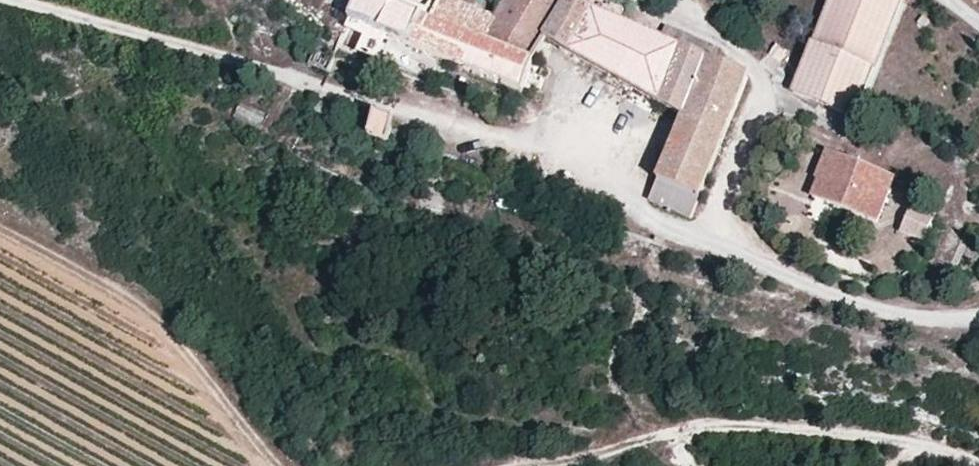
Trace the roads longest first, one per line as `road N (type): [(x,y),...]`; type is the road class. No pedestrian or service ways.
road 1 (track): [(8,0),(547,150)]
road 2 (track): [(978,463),(898,440),(725,423),(512,465)]

